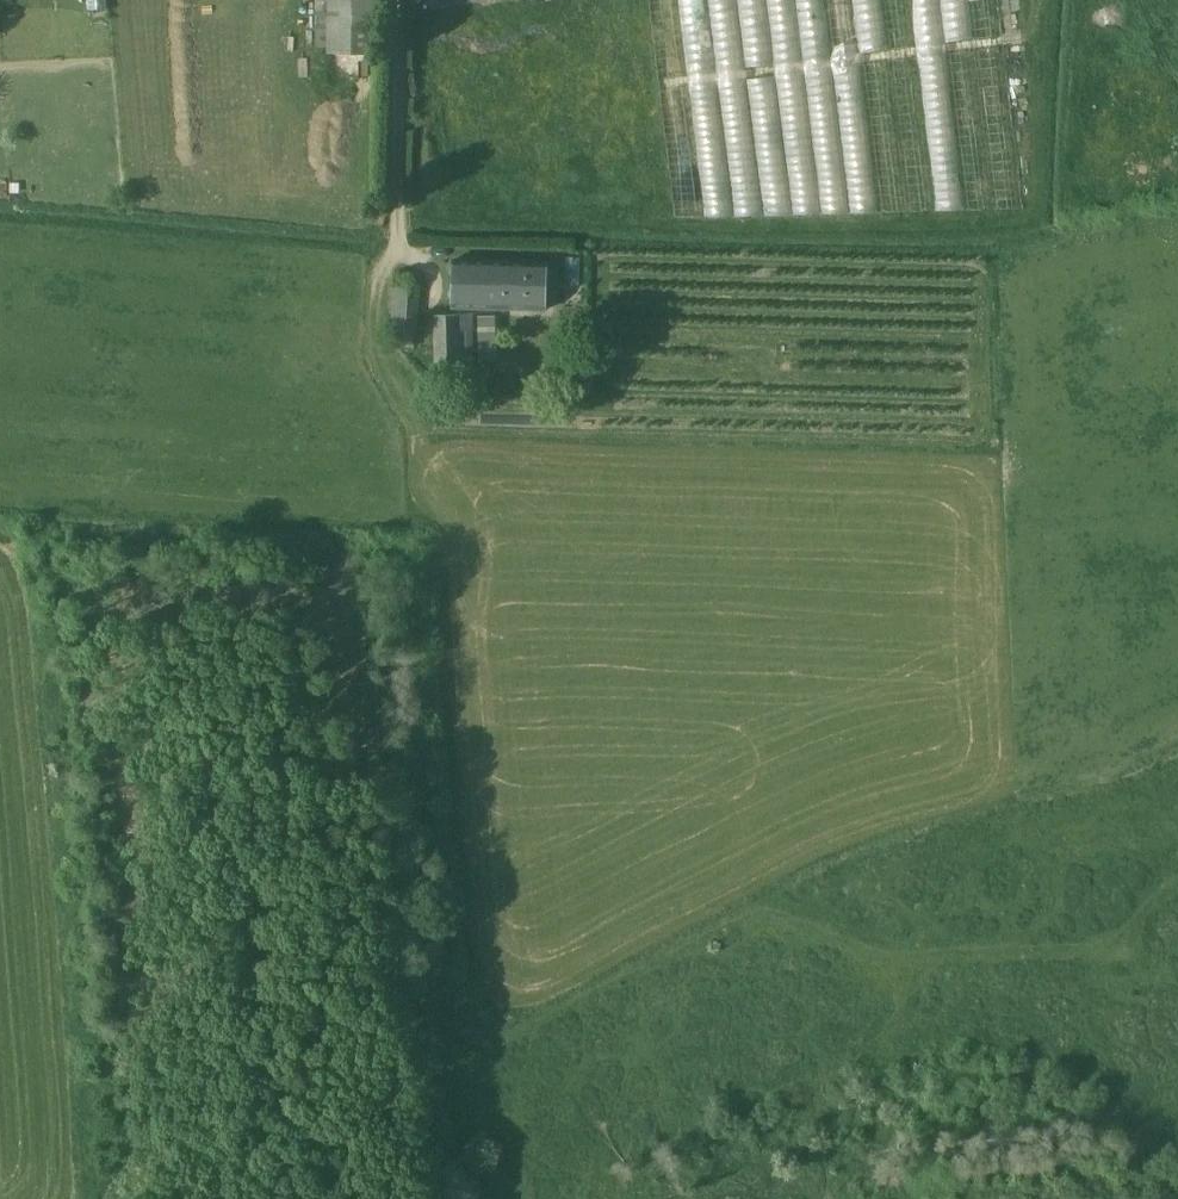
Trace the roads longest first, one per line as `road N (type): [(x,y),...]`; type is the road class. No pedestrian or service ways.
road 1 (track): [(400,250),(401,0)]

